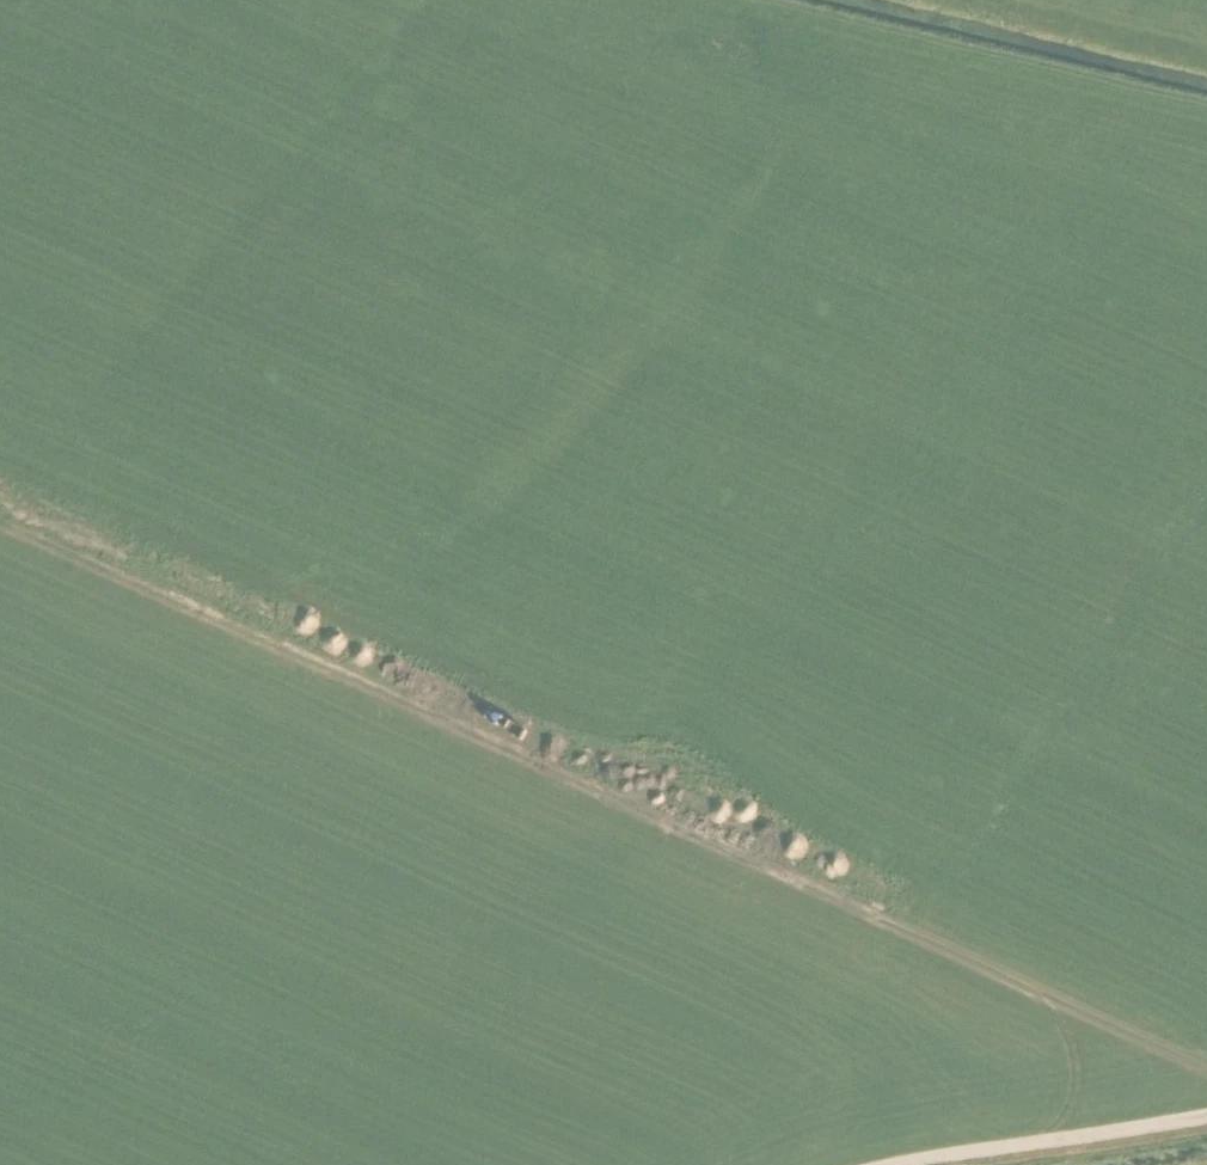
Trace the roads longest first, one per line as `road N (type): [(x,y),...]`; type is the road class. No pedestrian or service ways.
road 1 (track): [(1206,1115),(929,1164)]

